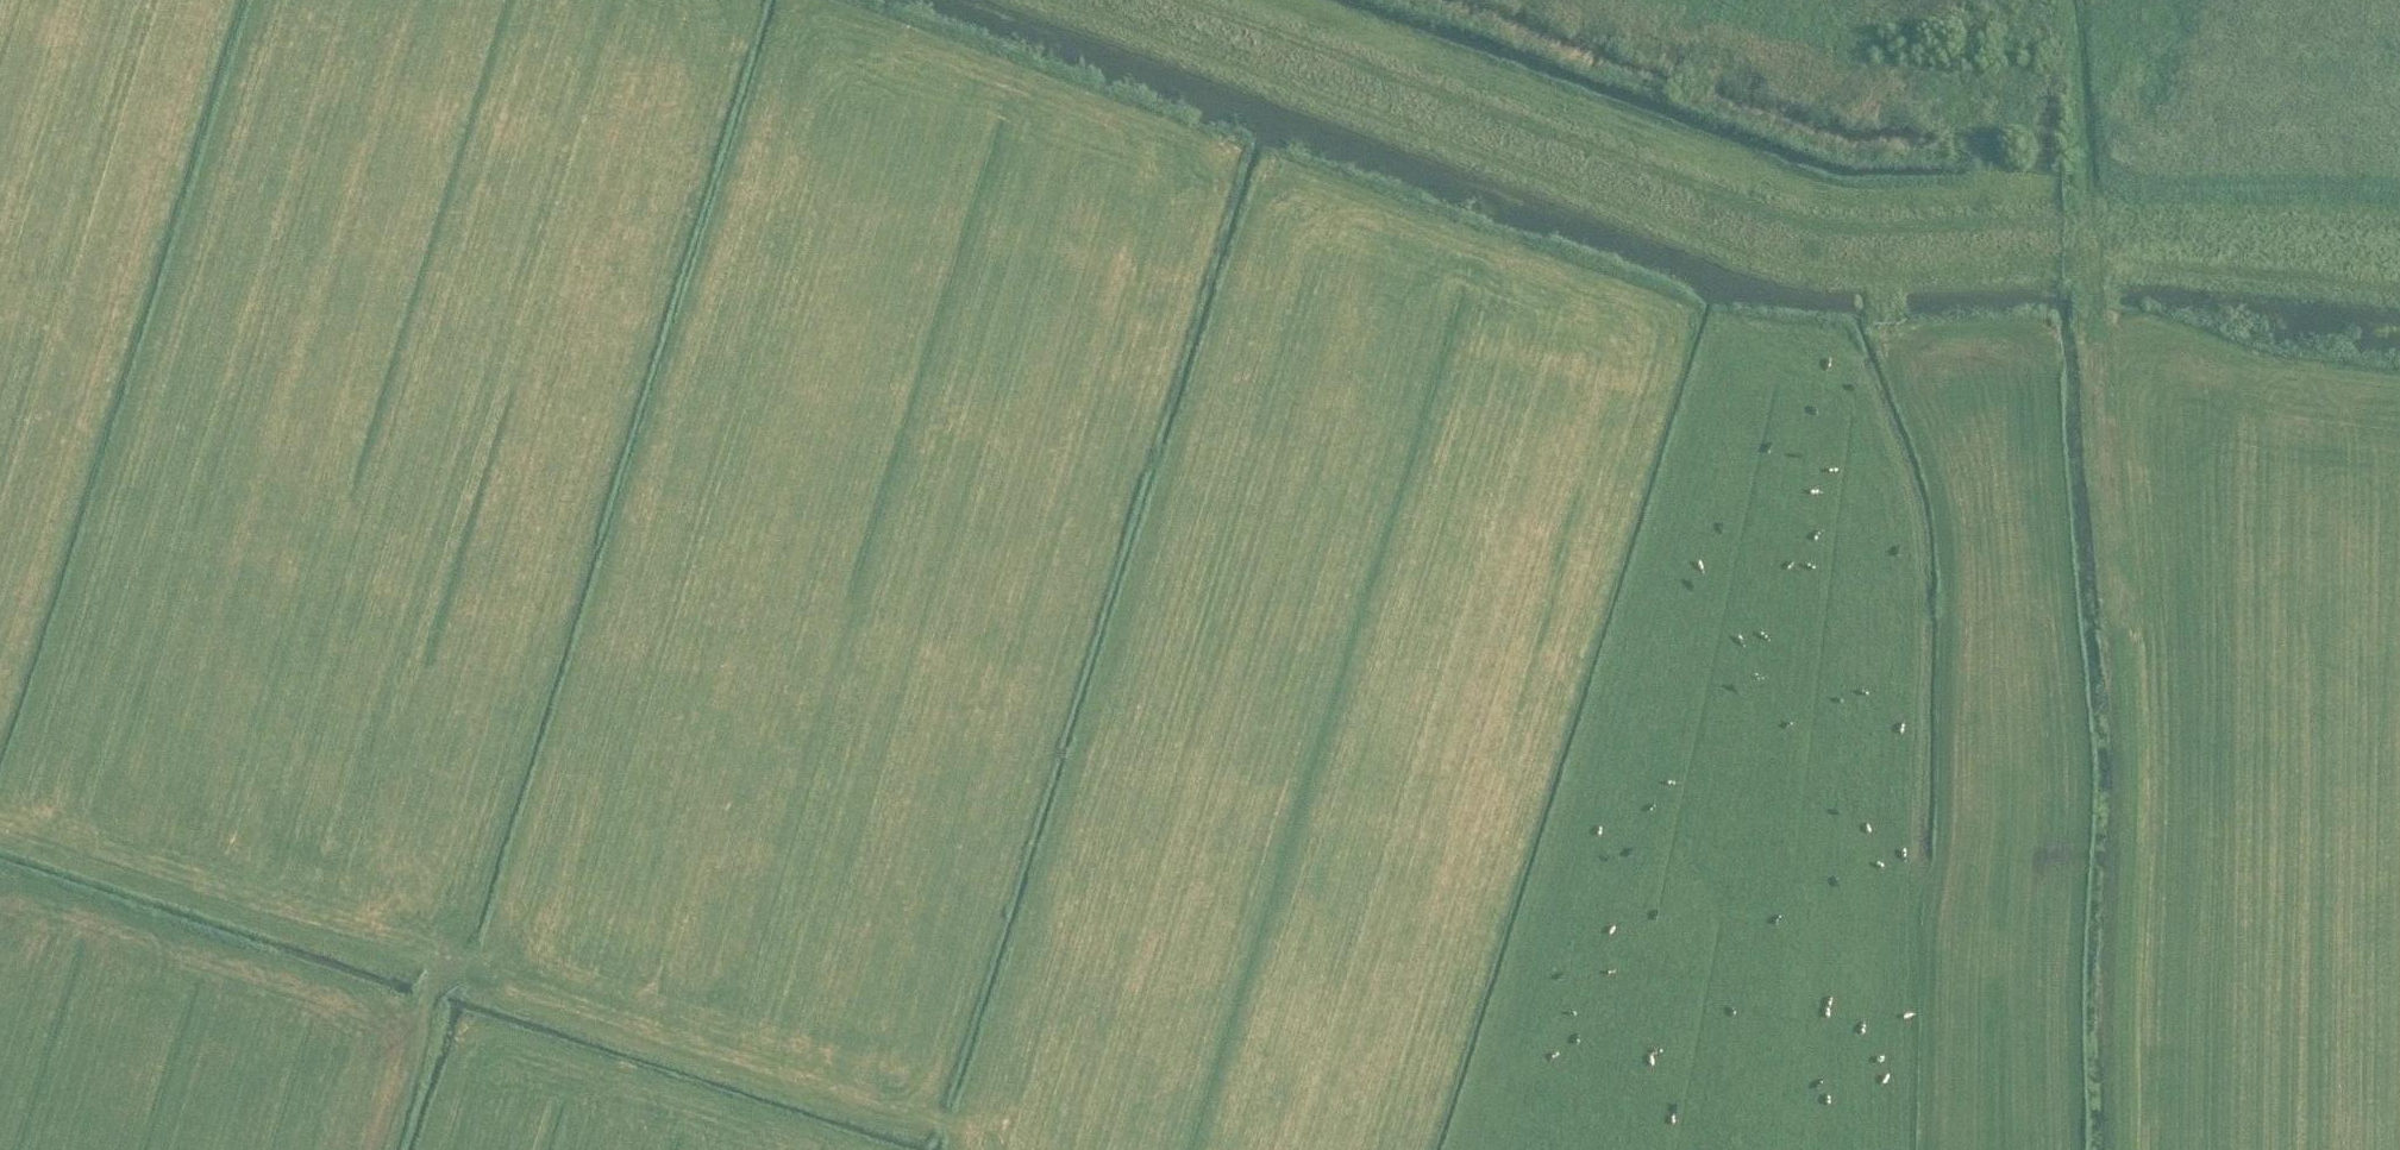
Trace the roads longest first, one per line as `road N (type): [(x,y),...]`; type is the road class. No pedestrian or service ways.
road 1 (track): [(2061,0),(2095,279),(2132,755),(2117,1149)]
road 2 (track): [(2067,37),(1994,45),(1898,41),(1822,31),(1706,0)]

